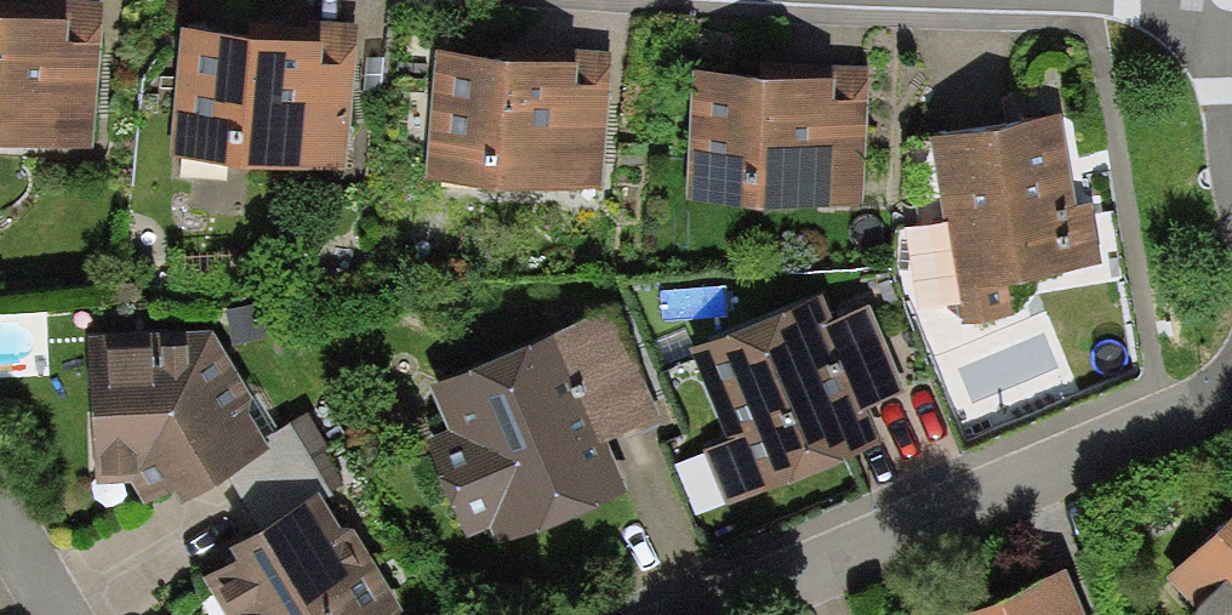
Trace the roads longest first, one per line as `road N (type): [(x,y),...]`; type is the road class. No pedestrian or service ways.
road 1 (residential): [(704,614),(1231,389)]

